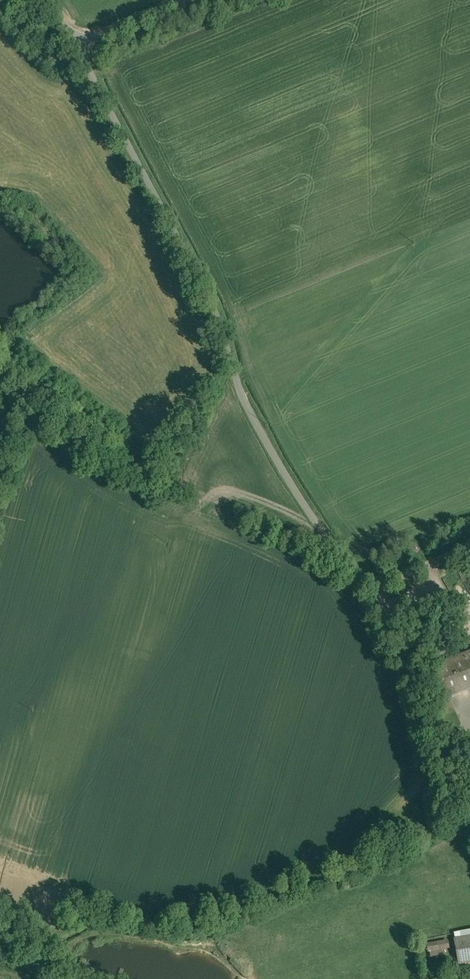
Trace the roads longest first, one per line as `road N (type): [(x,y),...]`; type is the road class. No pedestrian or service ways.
road 1 (unclassified): [(80,44),(233,350),(238,390),(469,809)]

